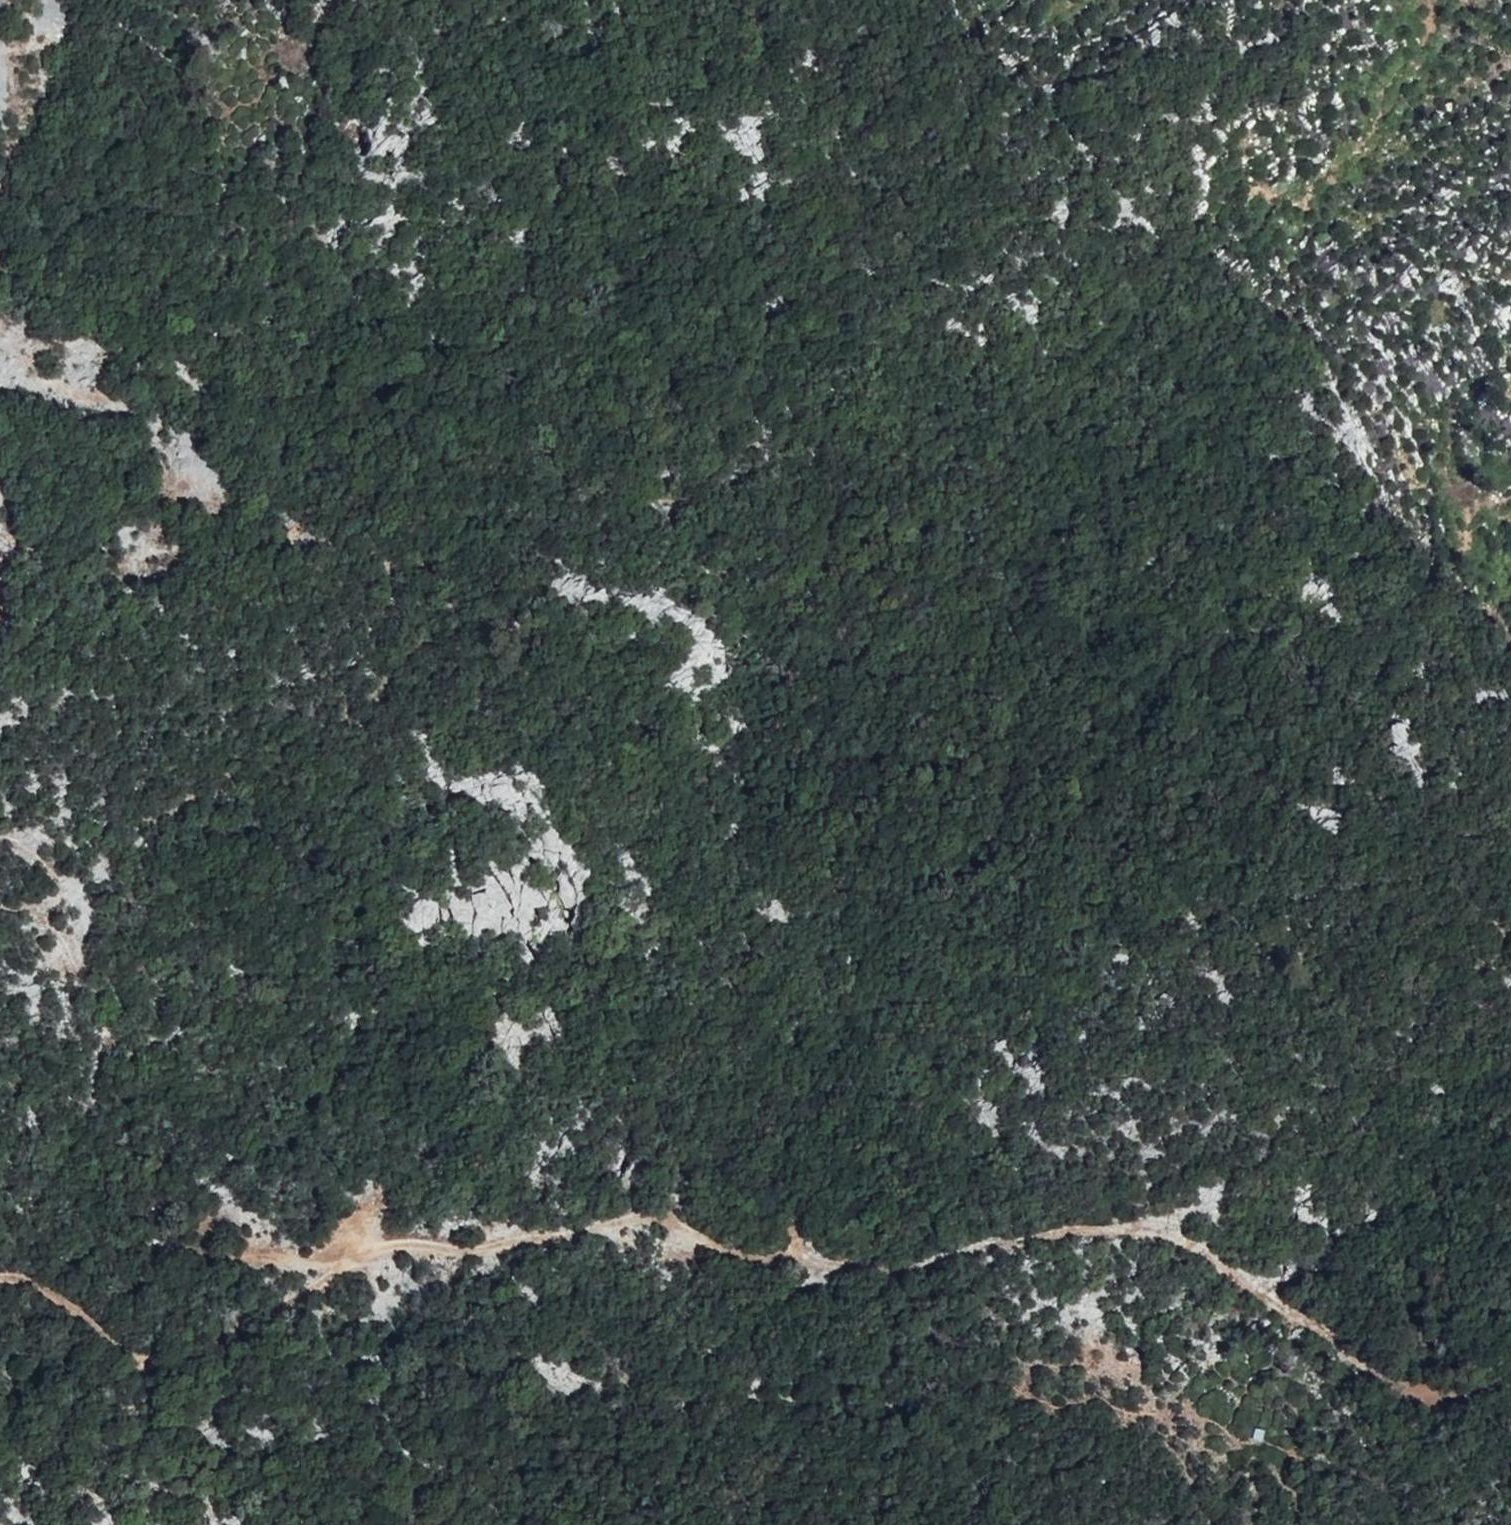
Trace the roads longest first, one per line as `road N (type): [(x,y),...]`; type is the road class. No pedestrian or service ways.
road 1 (track): [(0,1277),(52,1290),(120,1347),(156,1363),(187,1359),(334,1269),(402,1244),(466,1251),(616,1222),(669,1228),(733,1252),(889,1272),(1068,1226),(1114,1227),(1165,1236),(1253,1276),(1406,1388),(1510,1367)]
road 2 (track): [(334,1269),(201,1251)]

